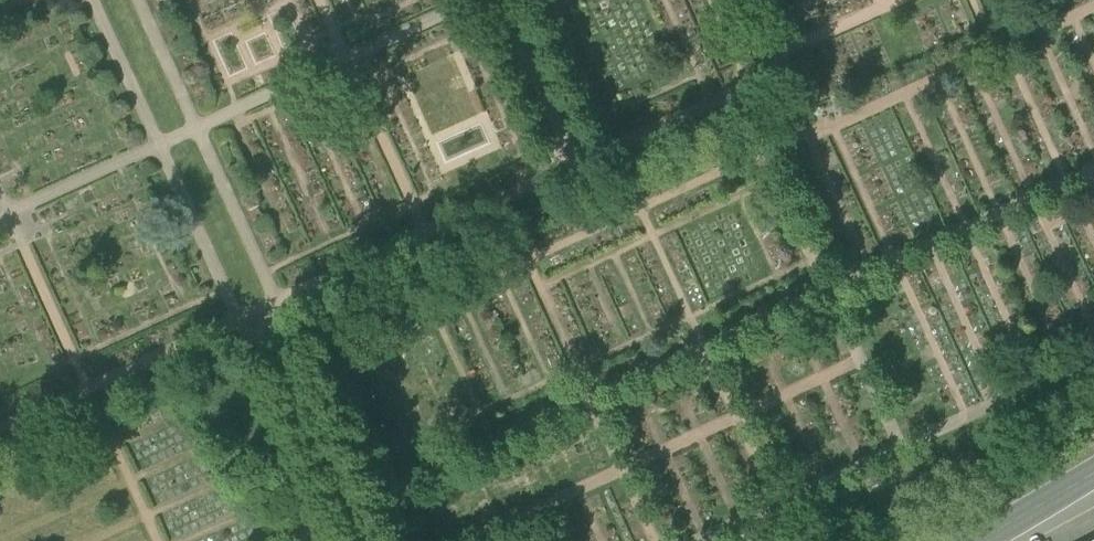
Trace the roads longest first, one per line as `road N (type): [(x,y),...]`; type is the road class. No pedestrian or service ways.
road 1 (tertiary): [(1093,475),(977,540)]

